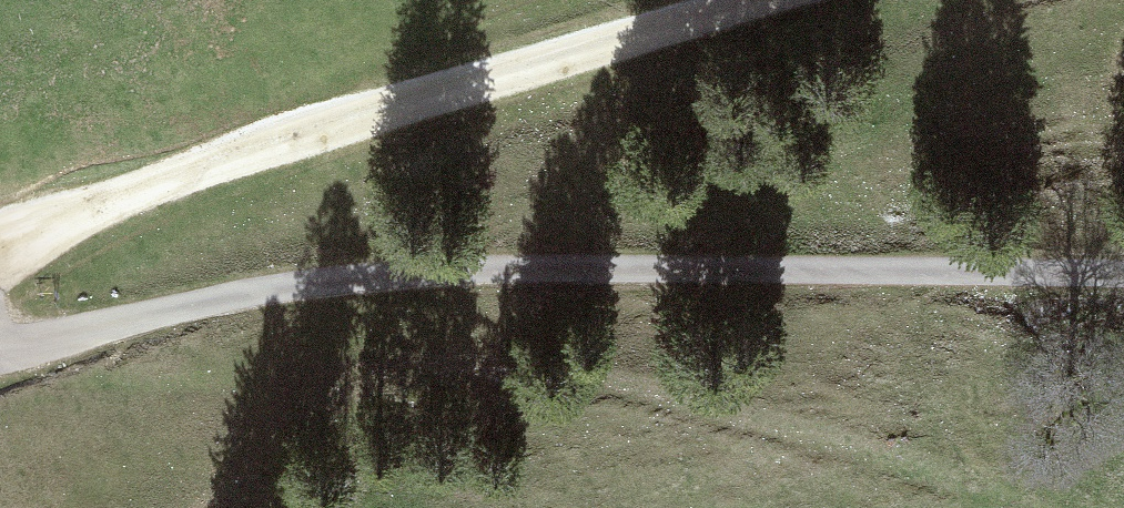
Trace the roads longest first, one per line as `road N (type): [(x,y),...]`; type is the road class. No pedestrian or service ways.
road 1 (unclassified): [(0,343),(332,281),(430,273),(1123,273)]
road 2 (track): [(0,258),(262,142),(763,0)]

